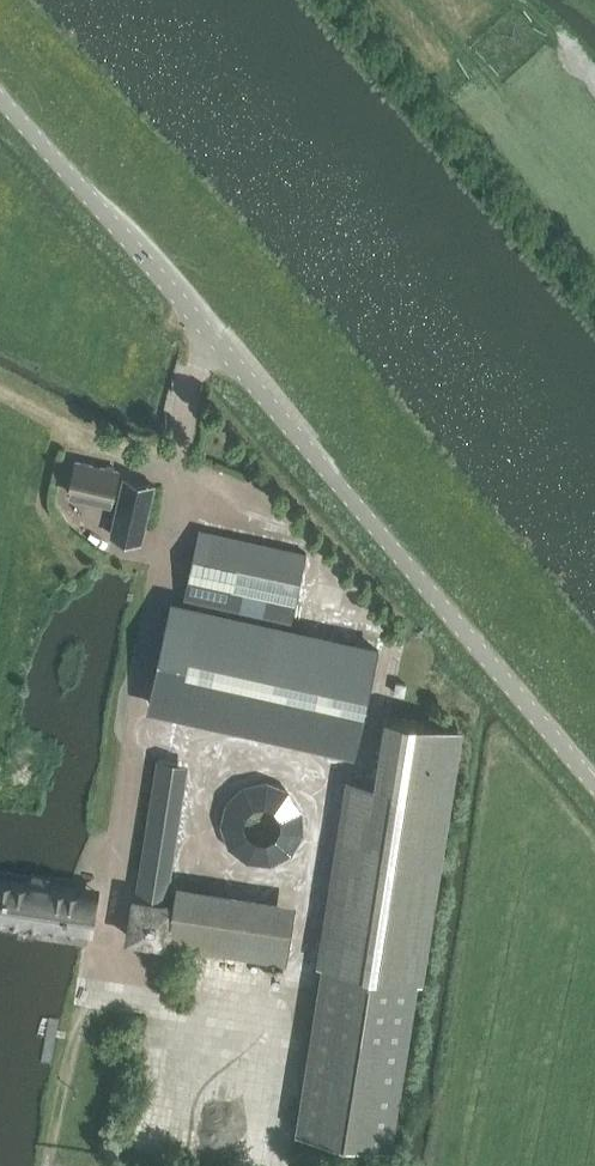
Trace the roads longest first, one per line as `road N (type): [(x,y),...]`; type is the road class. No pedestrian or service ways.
road 1 (tertiary): [(594,785),(198,319),(0,102)]
road 2 (track): [(594,202),(418,0)]

